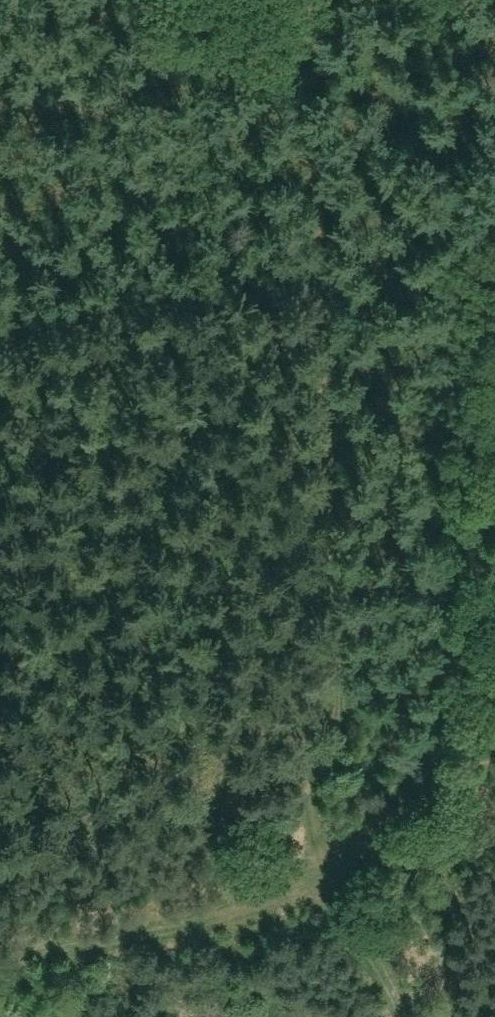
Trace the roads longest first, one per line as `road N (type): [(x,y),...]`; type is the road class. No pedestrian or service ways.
road 1 (track): [(334,875),(342,630),(318,261)]
road 2 (track): [(0,959),(206,920),(334,875)]
road 3 (track): [(318,261),(0,333)]
road 4 (track): [(334,875),(494,810)]
road 5 (track): [(403,1016),(334,875)]

